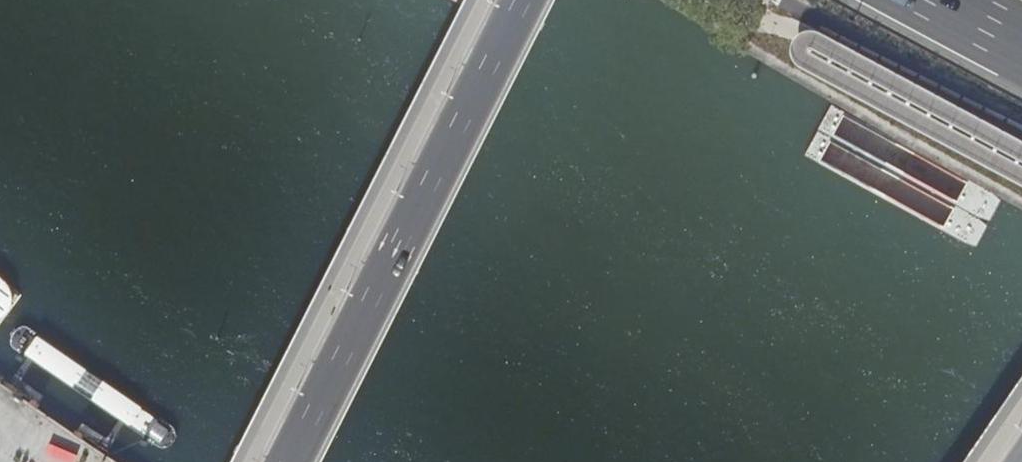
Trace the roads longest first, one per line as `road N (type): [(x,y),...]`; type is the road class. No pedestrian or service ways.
road 1 (secondary): [(523,0),(288,461)]
road 2 (residential): [(789,0),(1021,128)]

